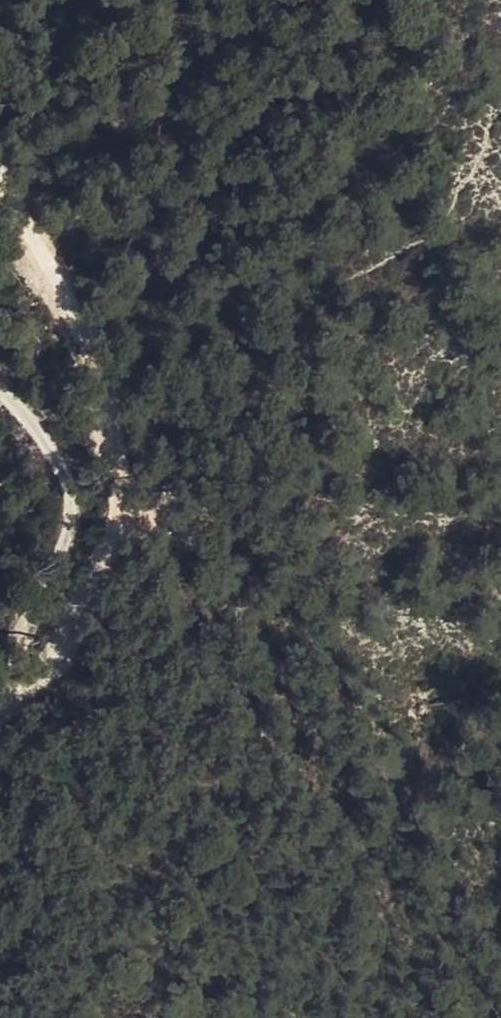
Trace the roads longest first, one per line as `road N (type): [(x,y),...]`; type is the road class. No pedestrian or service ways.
road 1 (track): [(0,714),(21,681),(55,676),(120,534),(119,451),(94,381),(0,201)]
road 2 (track): [(21,681),(13,650),(65,537),(67,488),(46,438),(0,388)]

